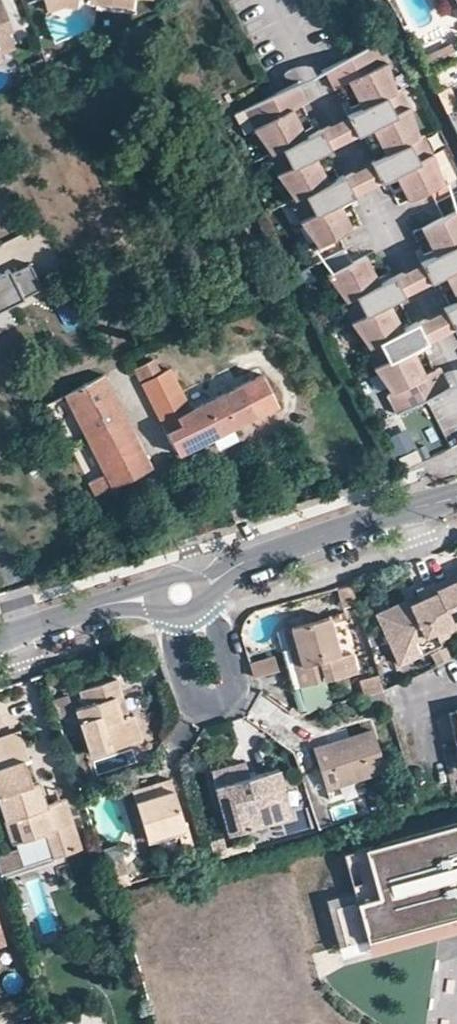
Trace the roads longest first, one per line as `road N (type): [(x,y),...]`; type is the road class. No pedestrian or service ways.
road 1 (tertiary): [(181,592),(259,555),(456,497)]
road 2 (residential): [(181,592),(175,646),(192,693),(216,709),(233,697),(237,681),(206,612)]
road 3 (tertiary): [(0,638),(132,597),(181,592)]

